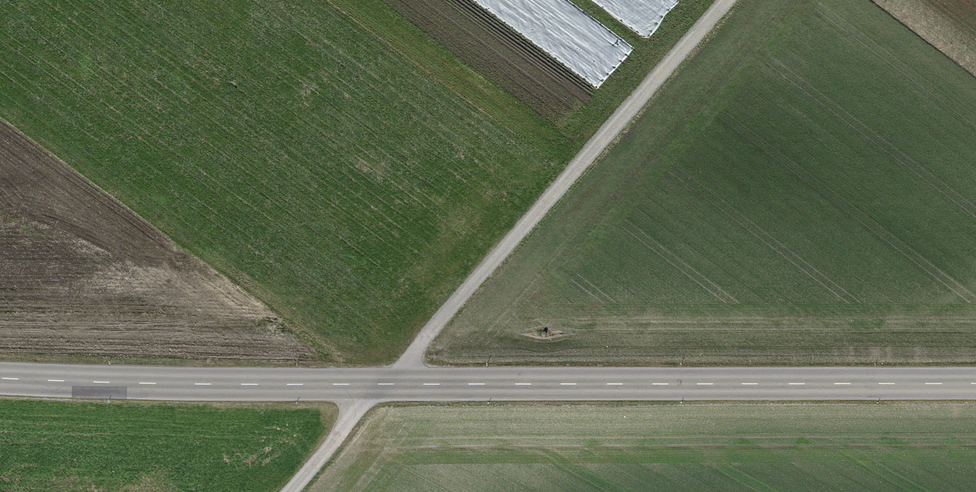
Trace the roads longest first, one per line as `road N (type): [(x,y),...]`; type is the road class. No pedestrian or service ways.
road 1 (tertiary): [(0,377),(975,383)]
road 2 (track): [(728,0),(290,491)]

